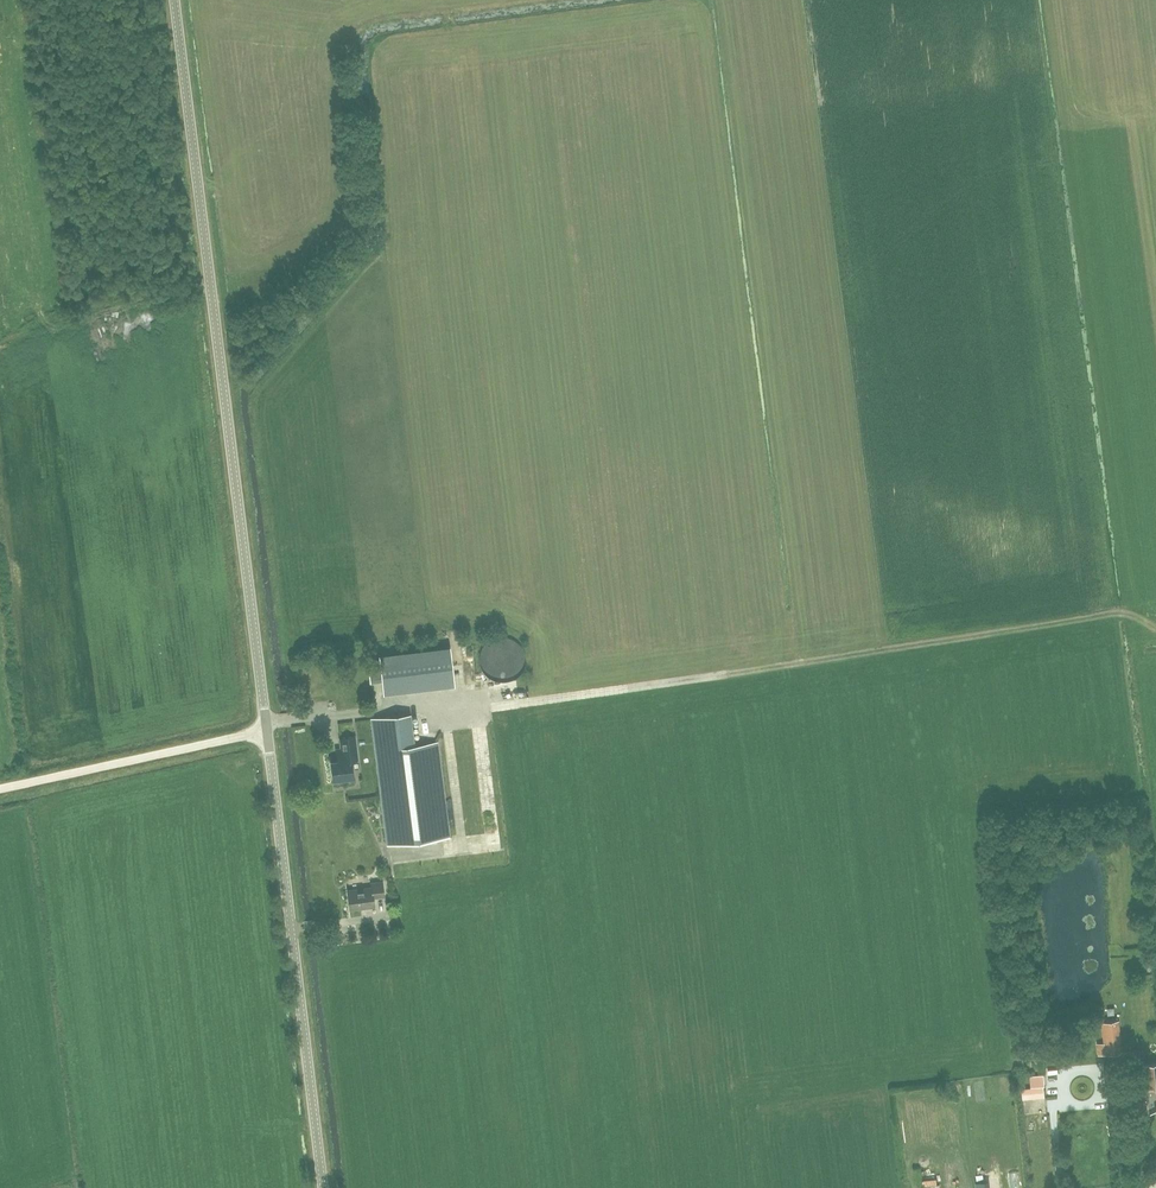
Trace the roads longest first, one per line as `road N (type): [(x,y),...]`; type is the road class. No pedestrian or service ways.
road 1 (tertiary): [(268,732),(174,0)]
road 2 (tertiary): [(324,1187),(268,732)]
road 3 (unclassified): [(0,789),(268,732)]

